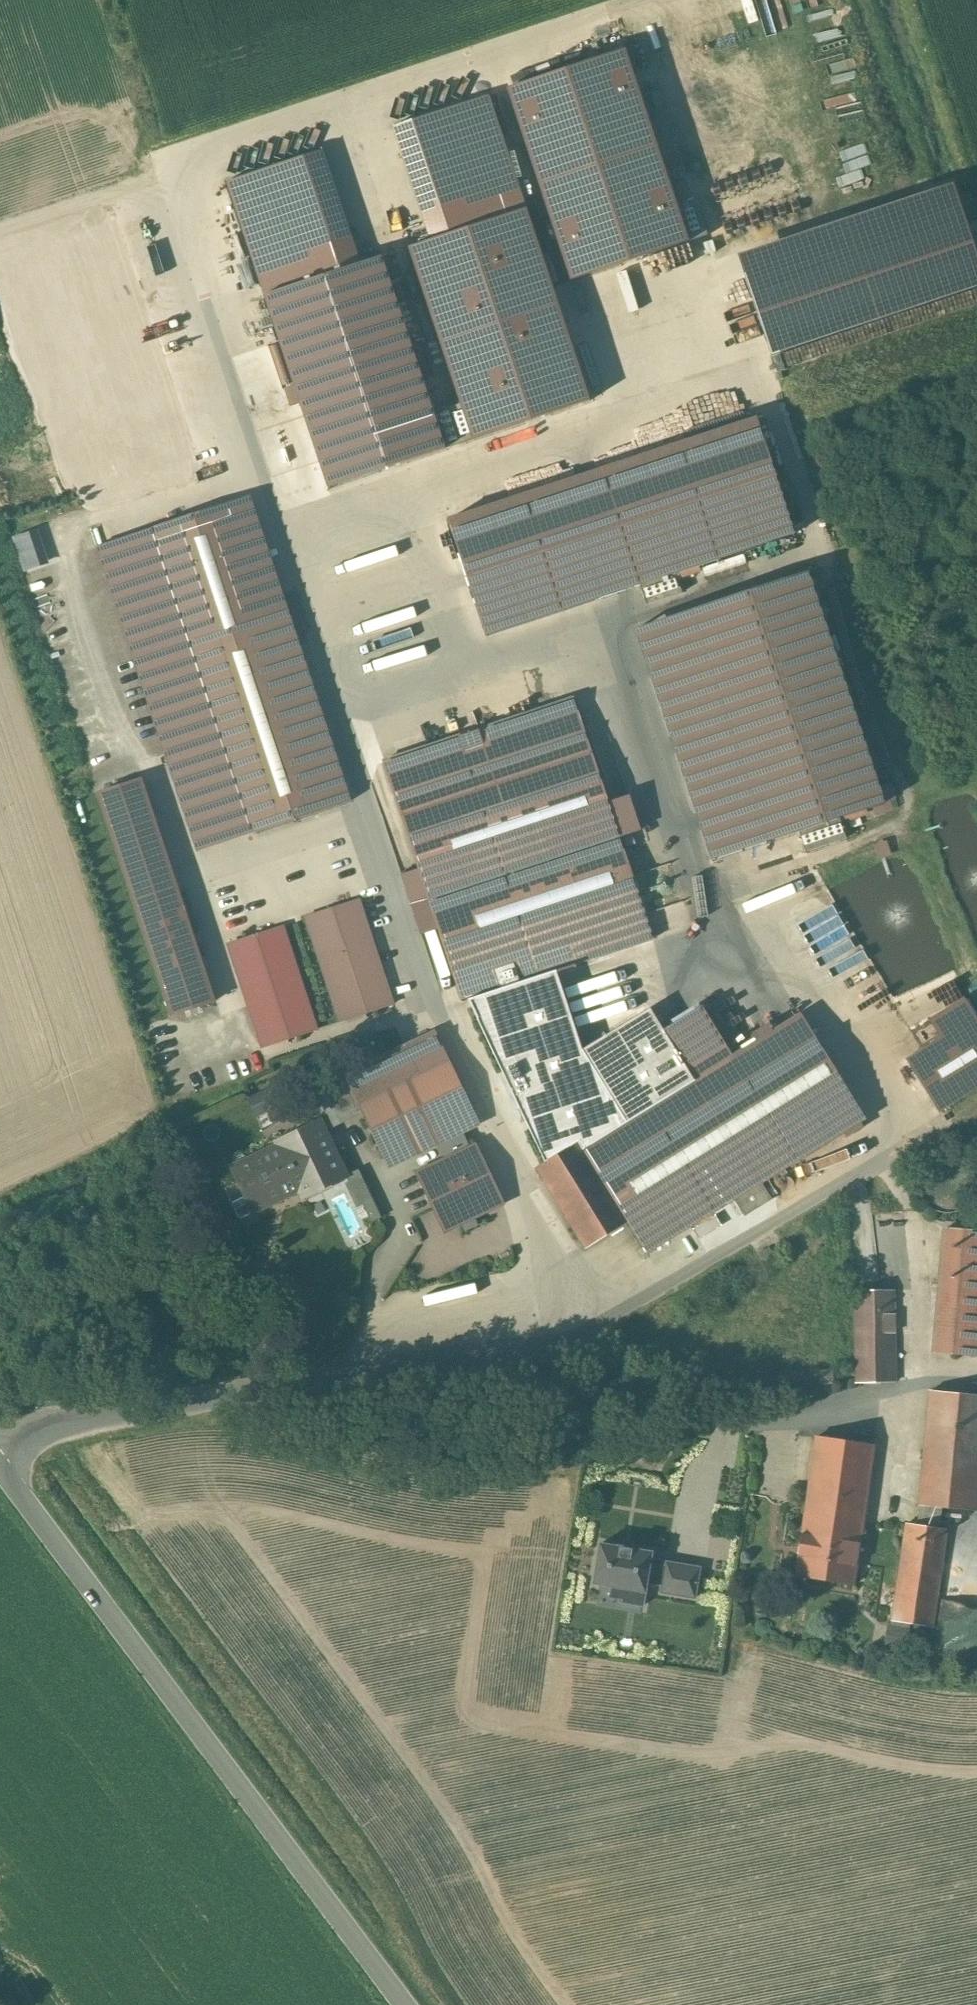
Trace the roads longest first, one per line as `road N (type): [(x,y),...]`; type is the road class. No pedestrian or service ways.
road 1 (secondary): [(0,1466),(404,2004)]

